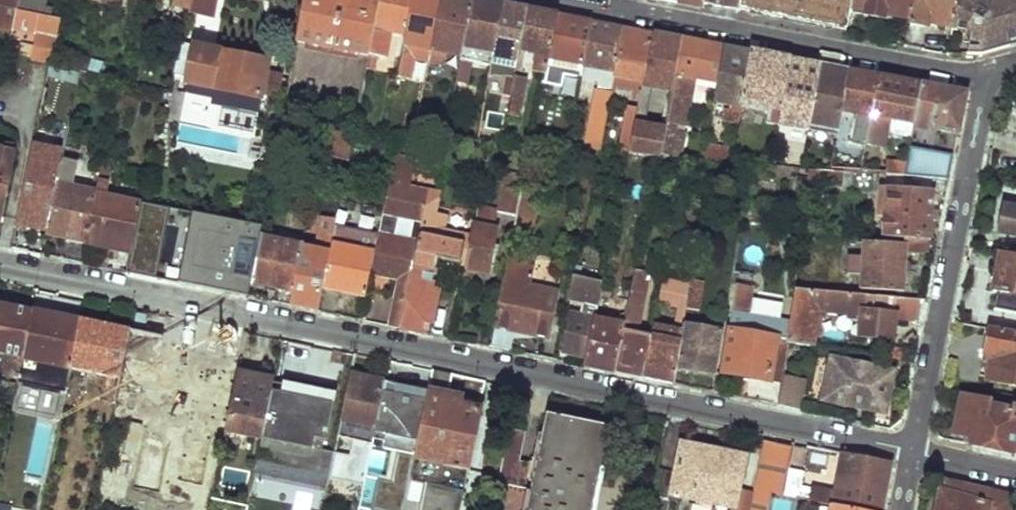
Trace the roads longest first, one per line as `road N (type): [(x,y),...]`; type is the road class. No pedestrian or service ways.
road 1 (residential): [(0,264),(915,451)]
road 2 (residential): [(915,451),(984,79)]
road 3 (residential): [(626,12),(984,79)]

